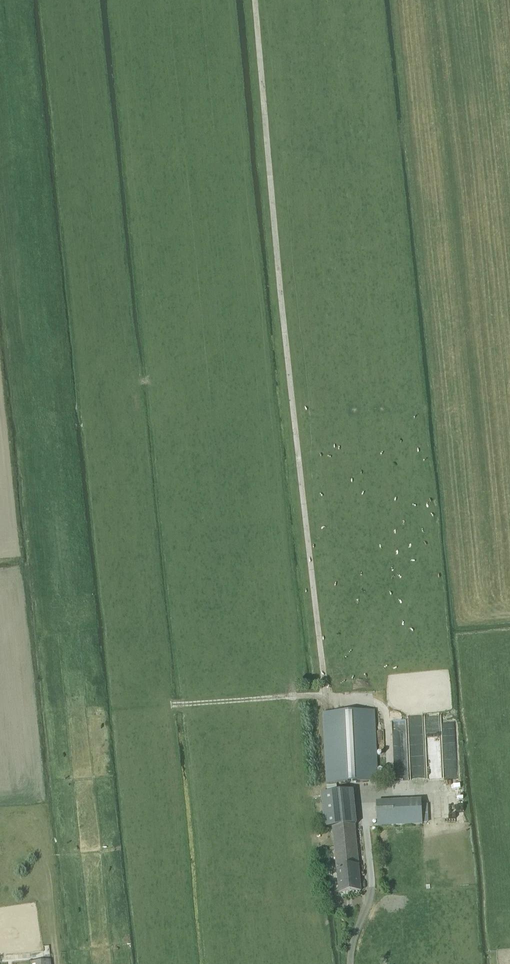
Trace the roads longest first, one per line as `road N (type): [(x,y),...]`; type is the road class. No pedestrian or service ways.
road 1 (track): [(351,963),(373,891),(366,803),(389,793),(385,711),(325,695),(253,0)]
road 2 (track): [(325,695),(171,706)]

